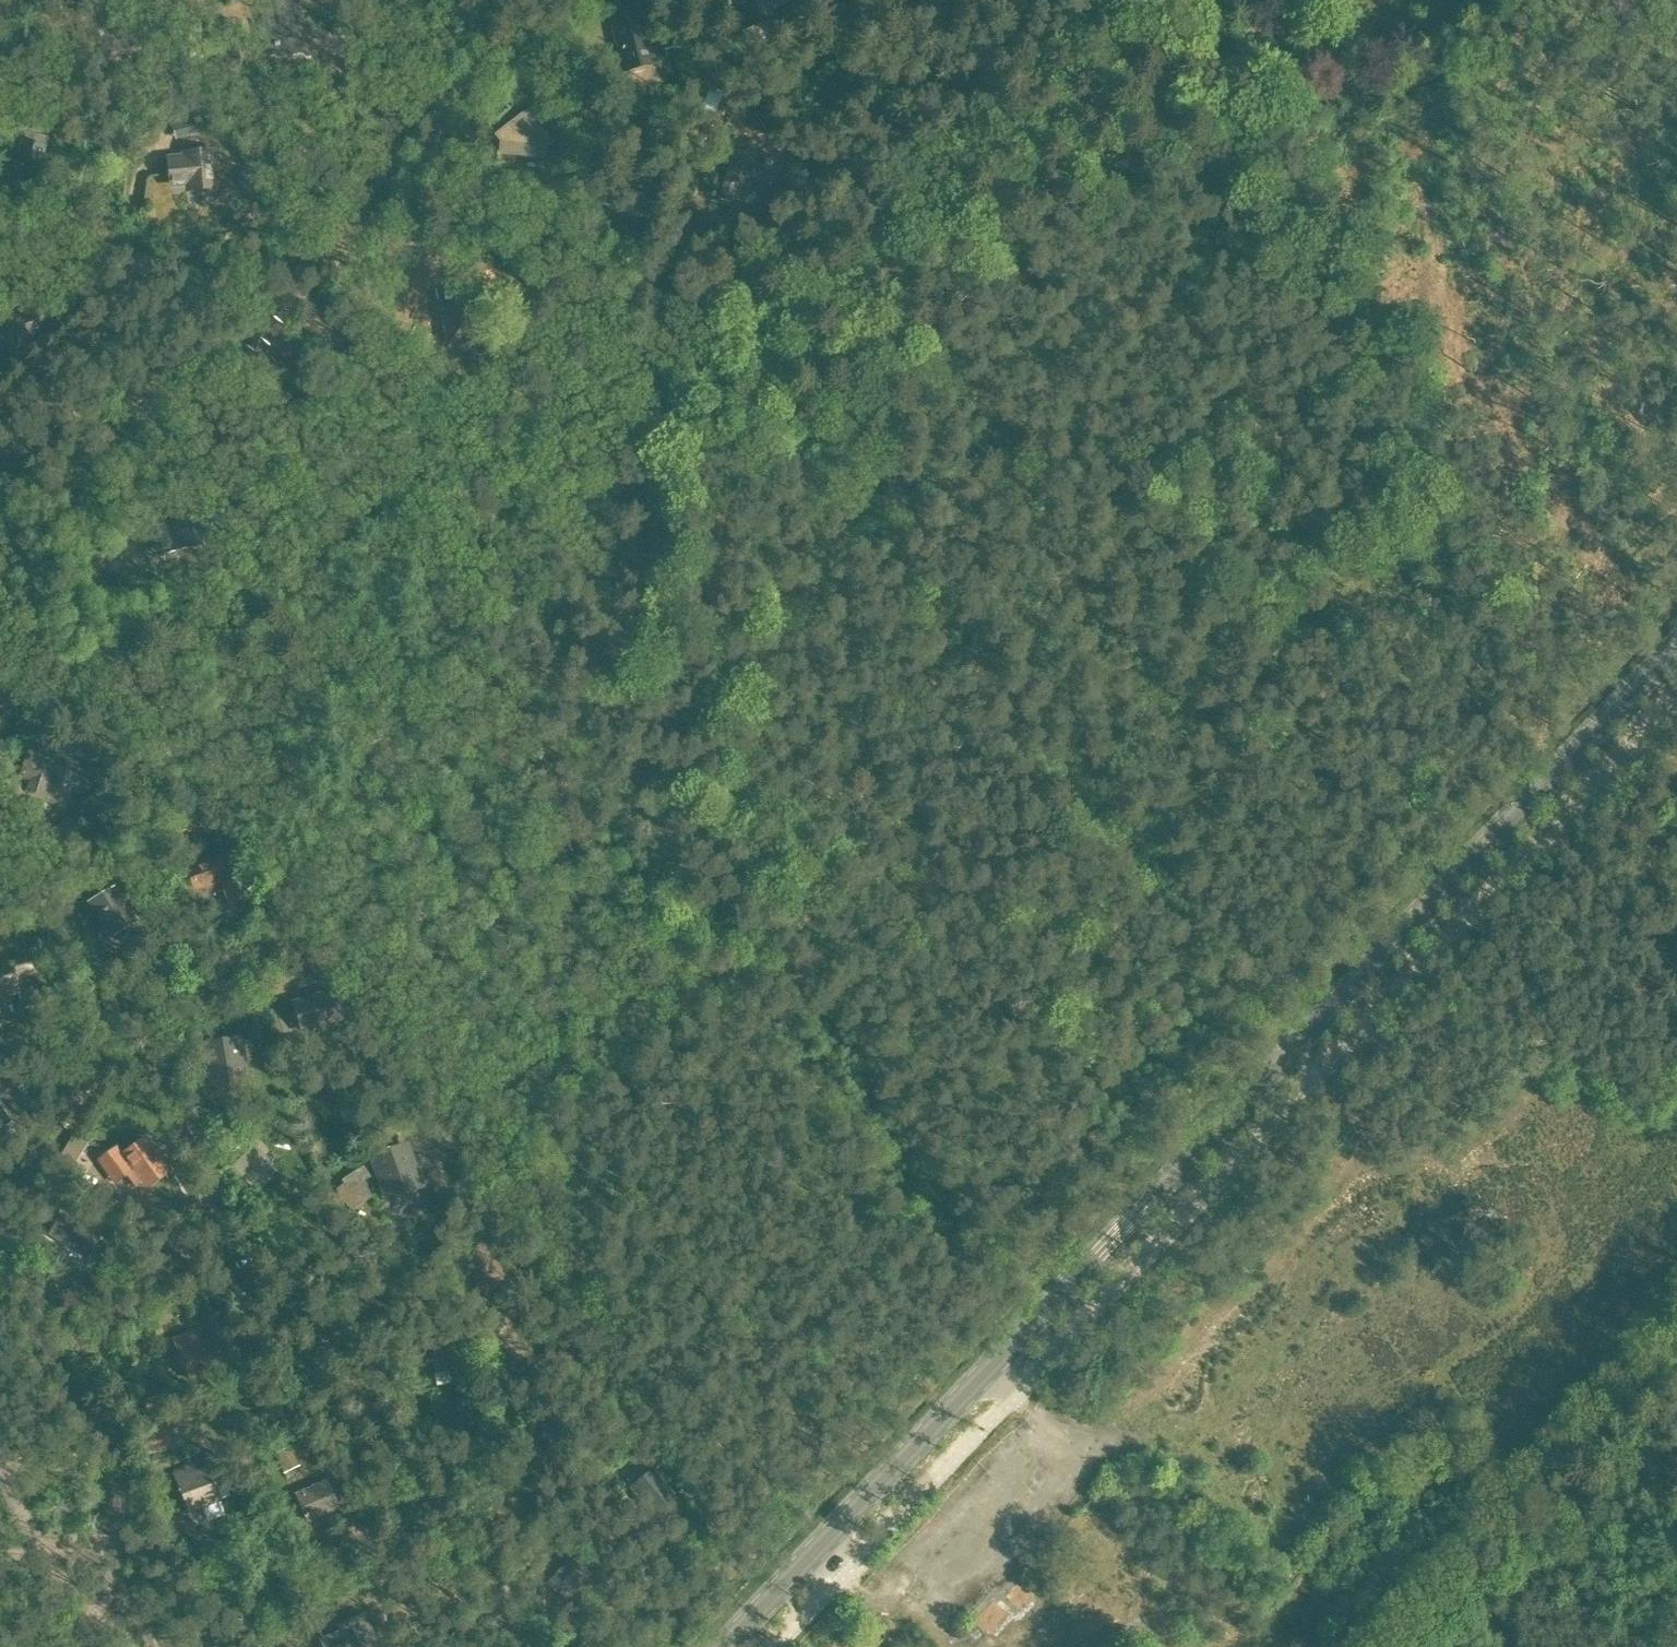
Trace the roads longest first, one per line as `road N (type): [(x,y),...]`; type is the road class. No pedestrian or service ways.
road 1 (secondary): [(722,1646),(1676,648)]
road 2 (track): [(530,1646),(204,1167),(181,1122),(168,1060),(192,1007),(197,967),(145,838),(151,723),(84,629),(0,573)]
road 3 (track): [(1287,1056),(1073,785),(867,504),(783,360),(751,281)]
road 4 (track): [(0,412),(110,309),(187,256),(299,264),(334,252),(434,76),(517,0)]
road 5 (track): [(0,1456),(39,1554),(81,1606),(130,1646)]
road 6 (track): [(34,1545),(78,1537),(111,1547),(141,1646)]
road 7 (track): [(147,279),(136,211),(155,130)]
road 8 (track): [(168,1060),(46,1045)]

